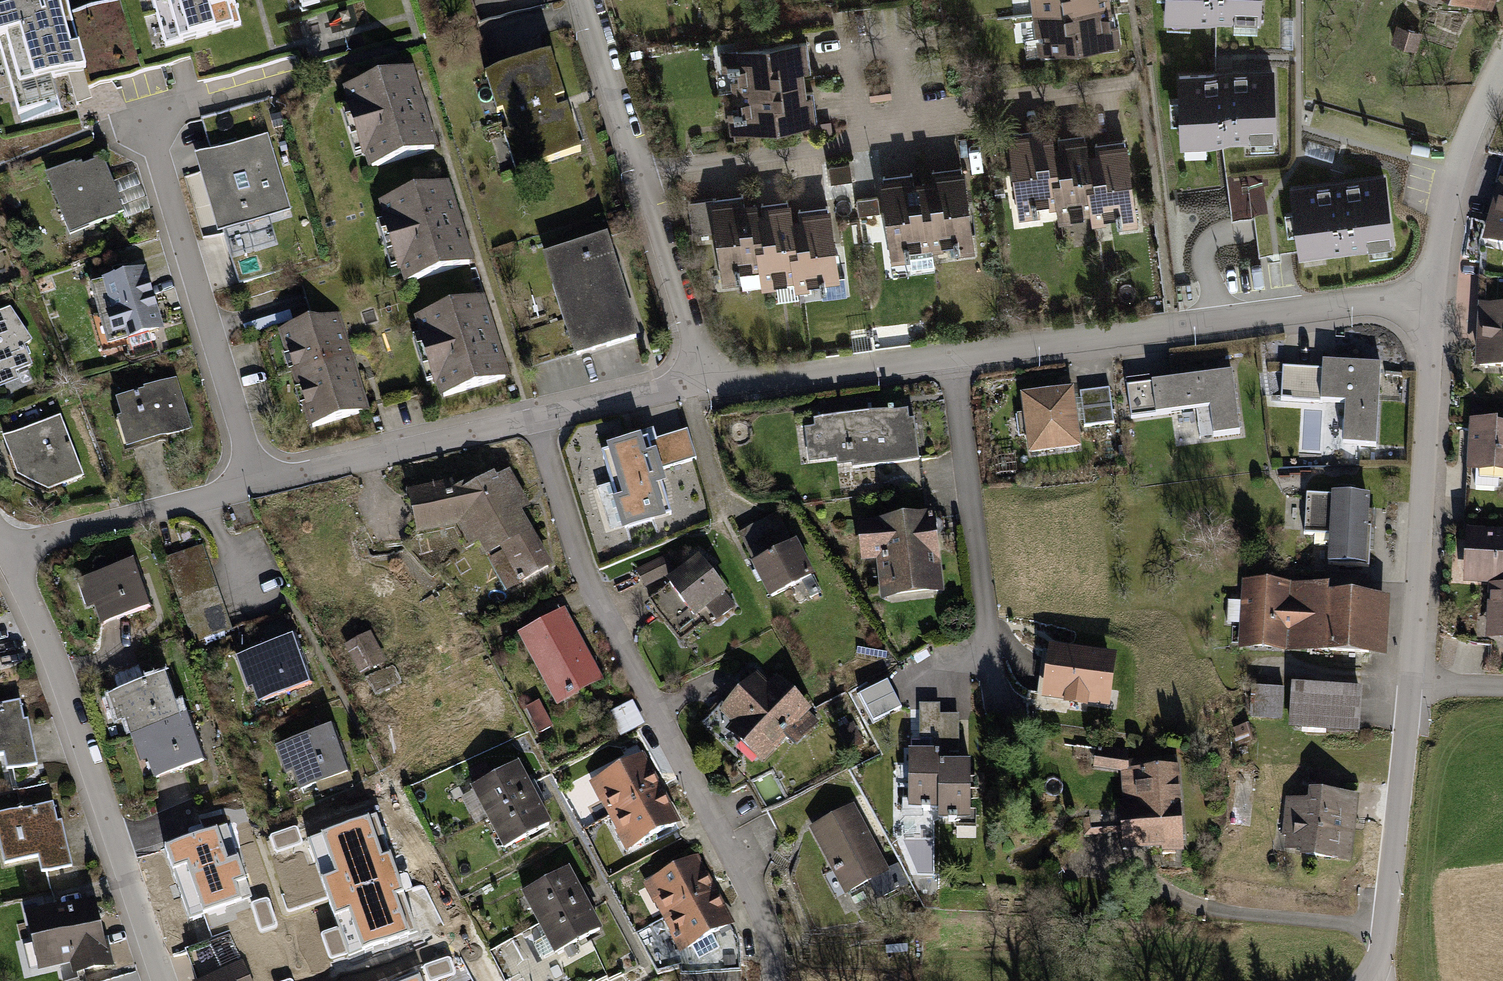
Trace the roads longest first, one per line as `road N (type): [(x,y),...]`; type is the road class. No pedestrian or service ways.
road 1 (residential): [(535,414),(763,980)]
road 2 (residential): [(286,80),(142,113),(256,482)]
road 3 (residential): [(952,356),(1431,293)]
road 4 (residential): [(162,980),(59,670),(4,549)]
road 5 (residential): [(1431,293),(1413,683)]
road 6 (residential): [(952,356),(998,703)]
road 7 (residential): [(643,170),(872,139),(943,119)]
road 8 (residential): [(1413,683),(1384,927),(1365,980)]
road 9 (residential): [(256,482),(535,414)]
road 10 (residential): [(4,549),(256,482)]
road 11 (residential): [(706,383),(952,356)]
road 12 (residential): [(1502,61),(1455,173),(1431,293)]
road 13 (residential): [(643,170),(706,383)]
road 14 (residential): [(590,0),(643,170)]
road 15 (residential): [(535,414),(706,383)]

